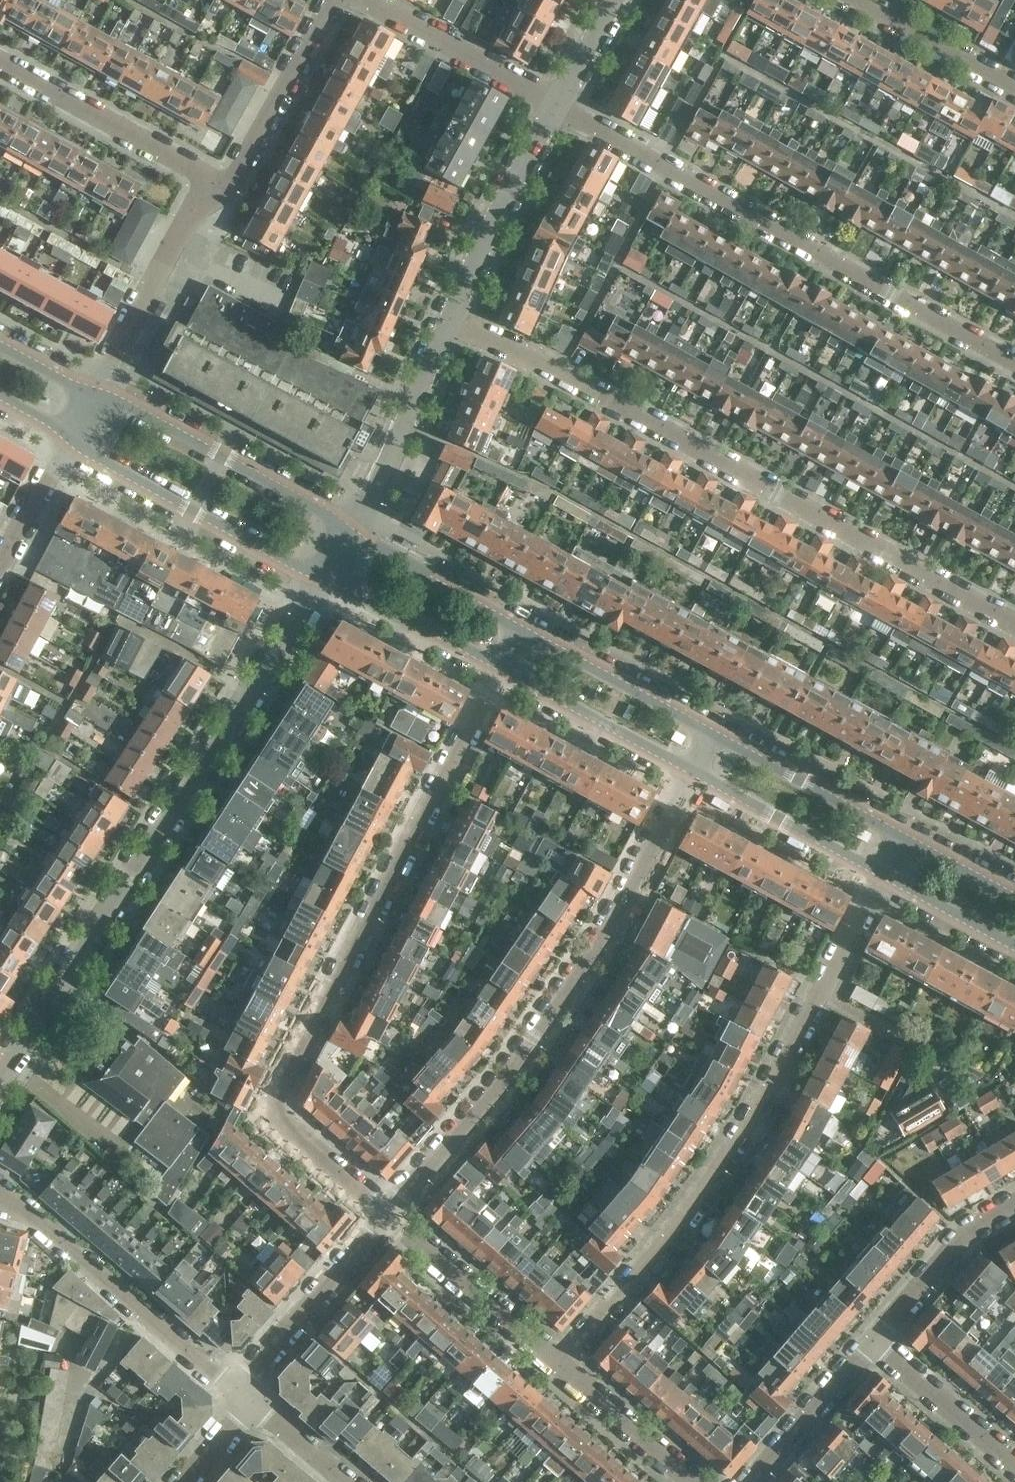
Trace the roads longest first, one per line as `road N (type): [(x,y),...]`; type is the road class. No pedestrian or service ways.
road 1 (residential): [(387,1217),(272,1109),(500,664)]
road 2 (residential): [(1014,624),(454,316)]
road 3 (residential): [(0,1094),(329,573)]
road 4 (residential): [(553,1363),(671,1236),(763,1096),(883,873)]
road 5 (residential): [(387,1217),(538,1034),(622,910),(692,769)]
road 6 (residential): [(1014,362),(559,105)]
road 7 (residential): [(245,1397),(0,1194)]
road 8 (unclassified): [(355,536),(124,404),(88,395)]
road 9 (unclassified): [(70,430),(92,453),(191,508),(294,564),(329,573)]
road 10 (residential): [(0,64),(229,189)]
road 11 (residential): [(88,395),(197,203),(229,189)]
road 12 (residential): [(454,316),(355,536)]
road 13 (residential): [(559,105),(497,216),(454,316)]
road 14 (residential): [(245,1397),(387,1217)]
road 15 (residential): [(553,1363),(387,1217)]
road 16 (unclassified): [(500,664),(692,769)]
road 17 (unclassified): [(711,734),(519,630)]
road 18 (residential): [(559,105),(368,0)]
road 19 (unclassified): [(902,838),(711,734)]
road 20 (unclassified): [(692,769),(883,873)]
road 21 (residential): [(229,189),(334,0)]
road 22 (residential): [(872,1341),(966,1232),(1014,1202)]
road 23 (unclassified): [(329,573),(500,664)]
road 24 (residential): [(1014,1467),(872,1341)]
road 25 (unclassified): [(519,630),(355,536)]
road 26 (residential): [(750,1481),(872,1341)]
road 27 (residential): [(691,1481),(553,1363)]
road 28 (residential): [(1014,85),(860,0)]
road 29 (residential): [(70,430),(0,563)]
road 30 (unclassified): [(883,873),(1014,944)]
road 31 (residential): [(345,1481),(245,1397)]
road 32 (unclassified): [(1014,898),(902,838)]
road 33 (residential): [(621,0),(559,105)]

